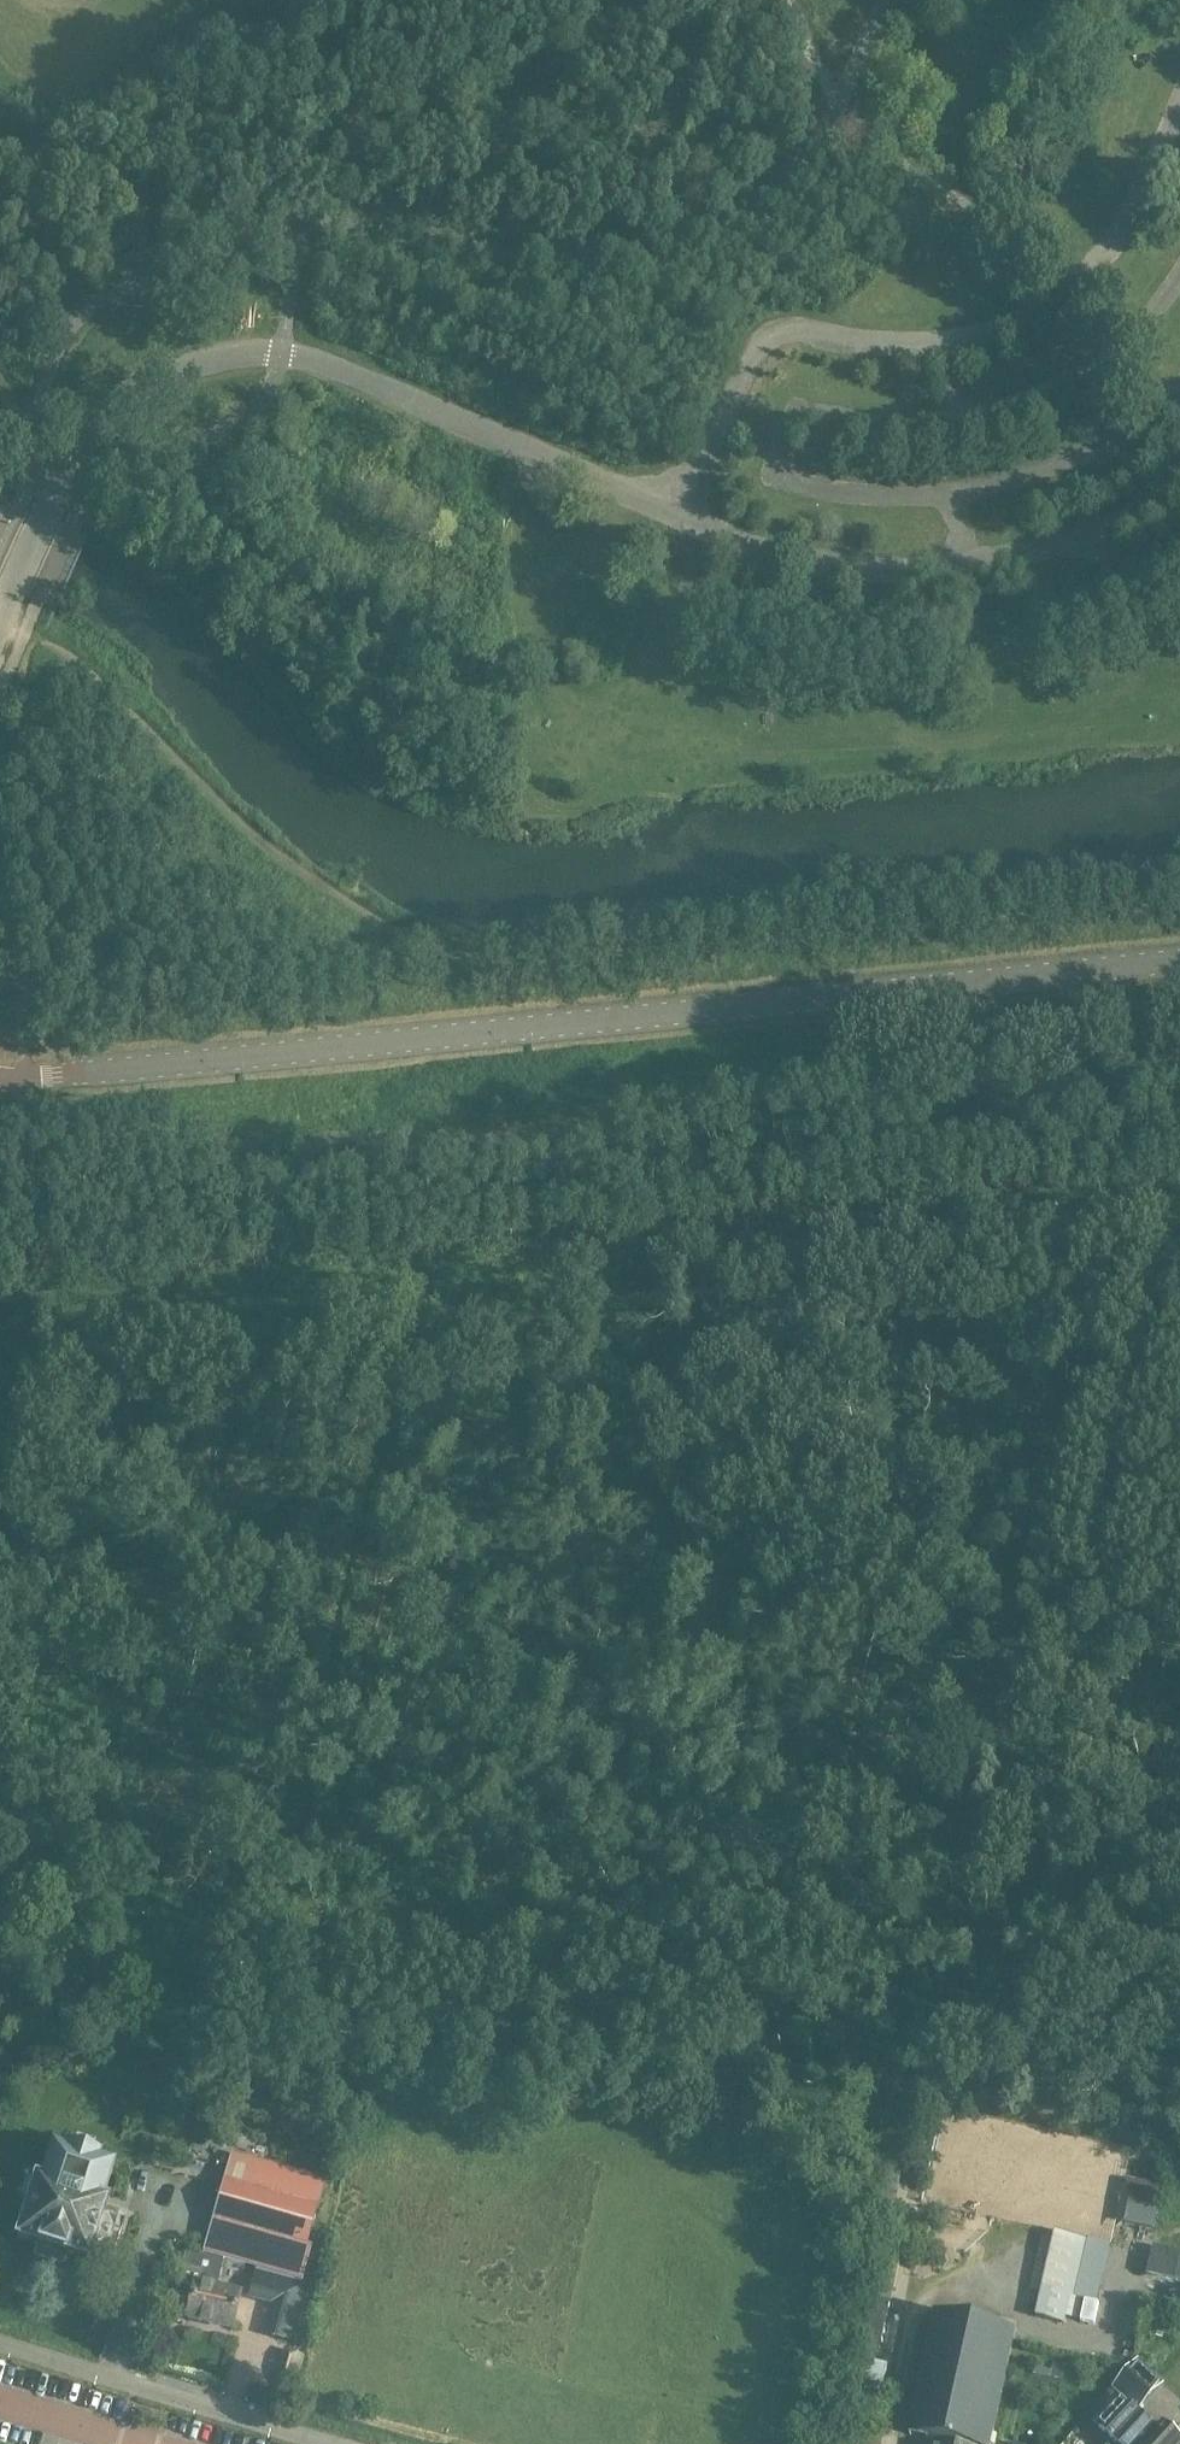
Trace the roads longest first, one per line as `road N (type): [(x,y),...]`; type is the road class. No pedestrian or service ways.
road 1 (tertiary): [(0,1082),(1179,962)]
road 2 (unclassified): [(332,2443),(0,2345)]

